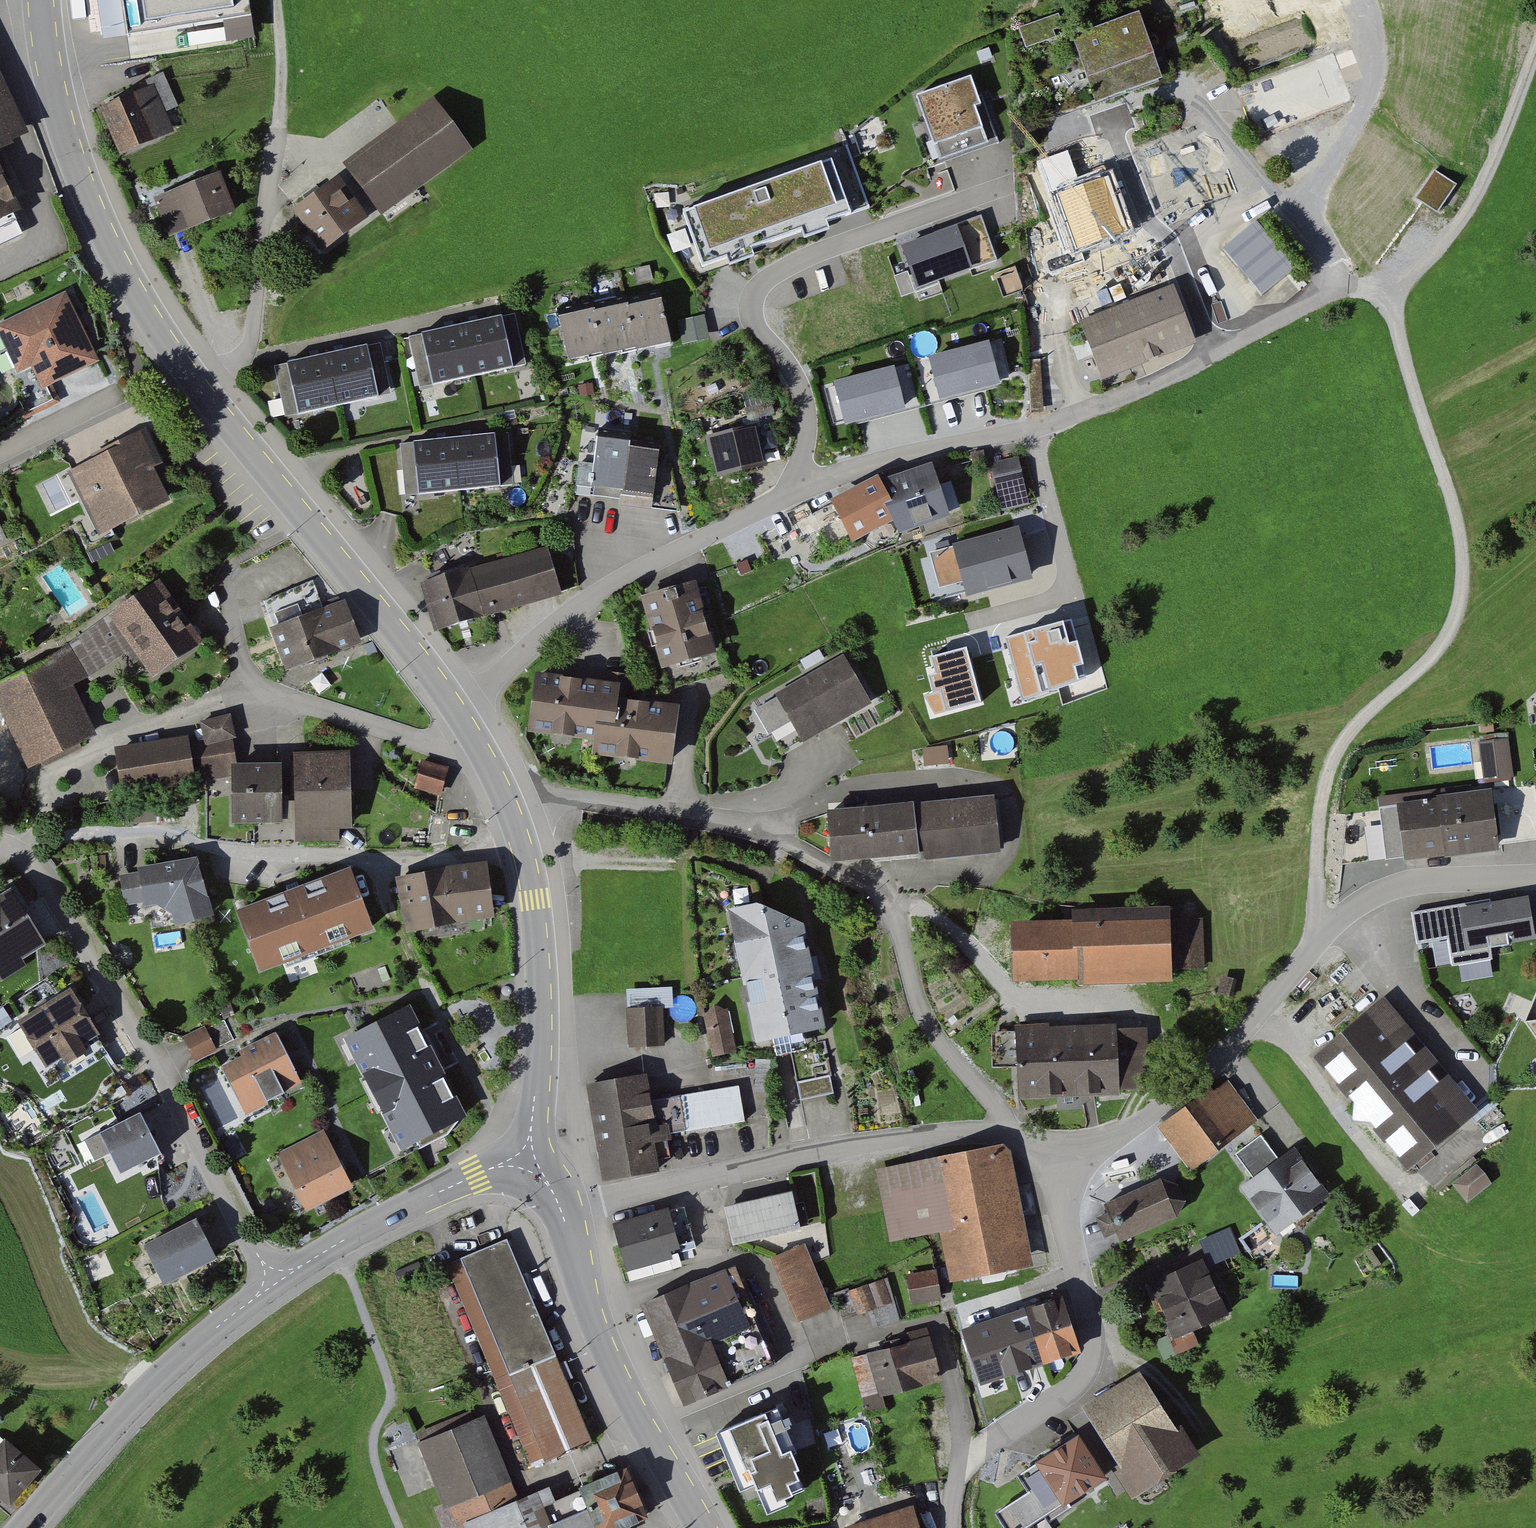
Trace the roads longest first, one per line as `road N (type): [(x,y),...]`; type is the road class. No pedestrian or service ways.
road 1 (track): [(1318,941),(1316,834),(1325,780),(1348,730),(1416,672),(1449,628),(1464,575),(1457,521),(1386,291),(1431,261),(1474,201),(1535,49)]
road 2 (residential): [(508,798),(568,799),(777,834),(888,903),(908,981),(977,1092),(1037,1144)]
road 3 (residential): [(1037,1144),(1083,1149),(1186,1094),(1318,941),(1366,904),(1422,884),(1535,878)]
road 4 (residential): [(273,1277),(29,853),(0,846)]
road 5 (residential): [(800,484),(814,423),(800,370),(764,334),(764,289),(813,254),(1014,182)]
road 6 (residential): [(564,1217),(733,1171),(991,1132),(1037,1144)]
road 7 (residential): [(1037,1144),(1073,1233),(1099,1361),(974,1455),(958,1477),(948,1527)]
road 8 (tertiary): [(44,0),(64,126),(93,210),(198,388)]
road 9 (tertiary): [(198,388),(461,708)]
road 10 (residential): [(461,708),(652,559),(800,484)]
road 11 (tertiary): [(508,798),(535,902),(541,973),(528,1162)]
road 12 (tertiary): [(23,1527),(123,1415),(273,1277)]
road 13 (tertiary): [(564,1217),(608,1358),(702,1527)]
road 14 (track): [(1357,0),(1370,24),(1372,79),(1346,152),(1297,206),(1341,288)]
road 15 (residential): [(1085,93),(1119,173),(1169,234),(1217,355)]
road 16 (tertiary): [(273,1277),(474,1175),(528,1162)]
road 17 (residential): [(1035,430),(1073,595),(973,621)]
road 18 (residential): [(800,484),(930,443),(1035,430)]
road 19 (residential): [(273,187),(254,346),(198,388)]
road 20 (residential): [(1035,430),(1217,355)]
road 21 (track): [(277,0),(287,64),(273,187)]
road 22 (residential): [(1217,355),(1341,288),(1386,291)]
road 23 (residential): [(0,461),(118,405)]

